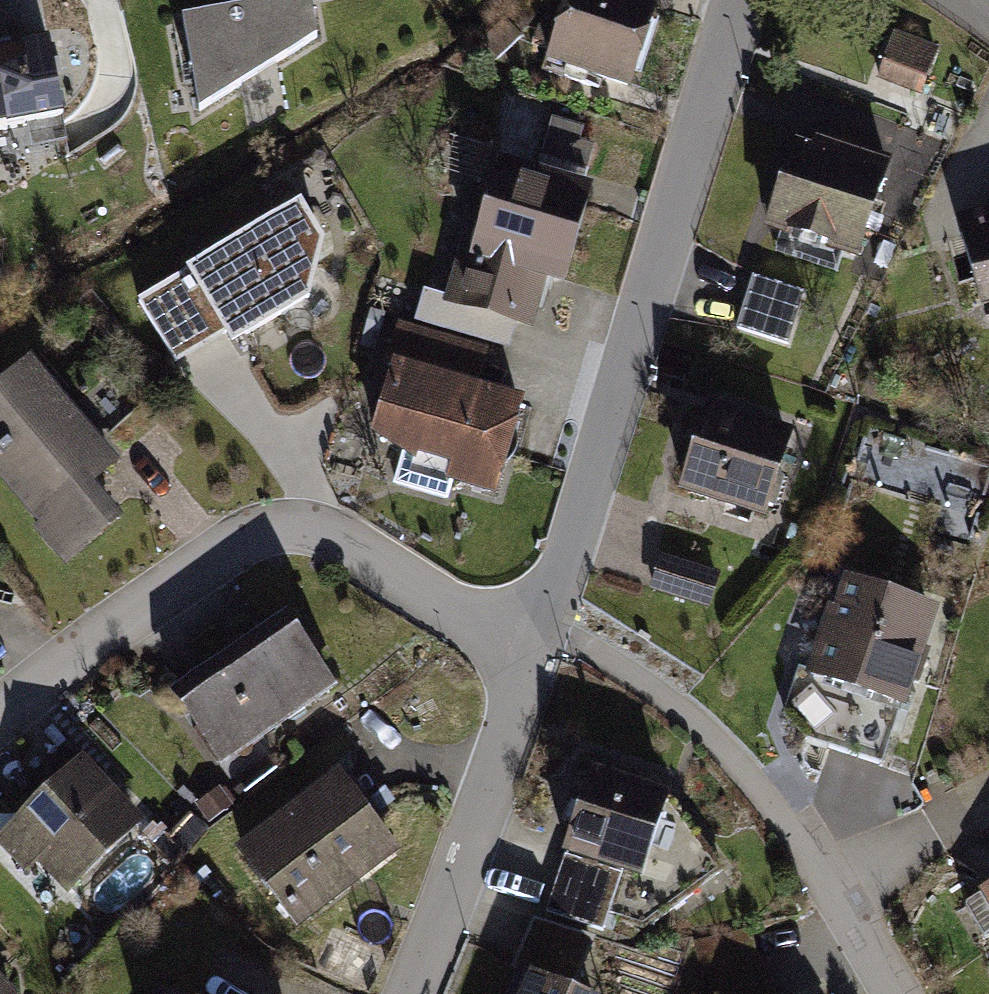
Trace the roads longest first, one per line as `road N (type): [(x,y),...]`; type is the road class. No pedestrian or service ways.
road 1 (residential): [(740,0),(542,636)]
road 2 (residential): [(542,636),(465,618),(318,533),(242,538),(65,656),(0,717)]
road 3 (residential): [(542,636),(410,993)]
road 4 (residential): [(895,993),(764,793)]

